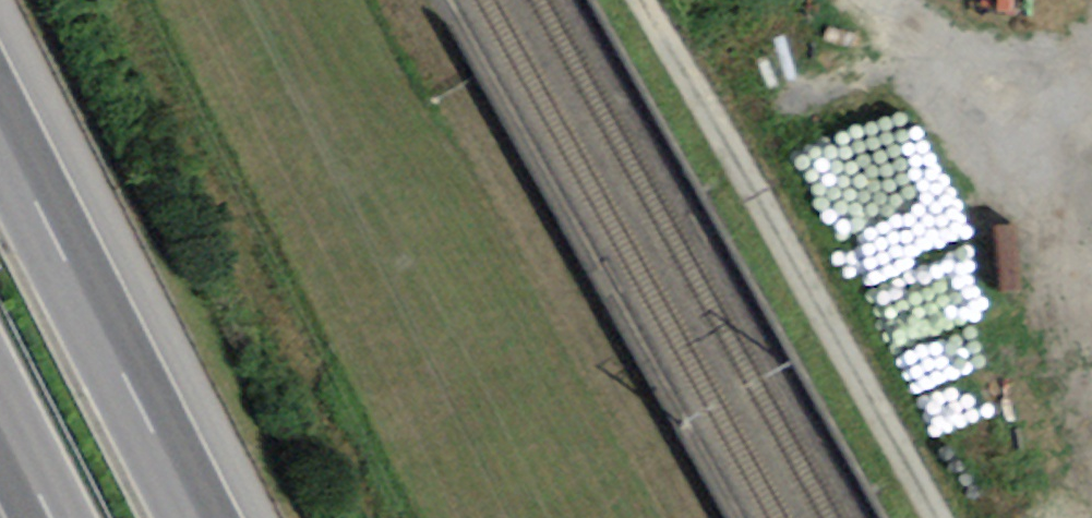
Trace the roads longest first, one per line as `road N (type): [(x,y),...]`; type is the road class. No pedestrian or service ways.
road 1 (track): [(936,517),(646,0)]
road 2 (motorway): [(192,517),(0,140)]
road 3 (track): [(872,0),(942,65),(1038,189),(1091,298)]
road 4 (track): [(1091,62),(1038,189)]

